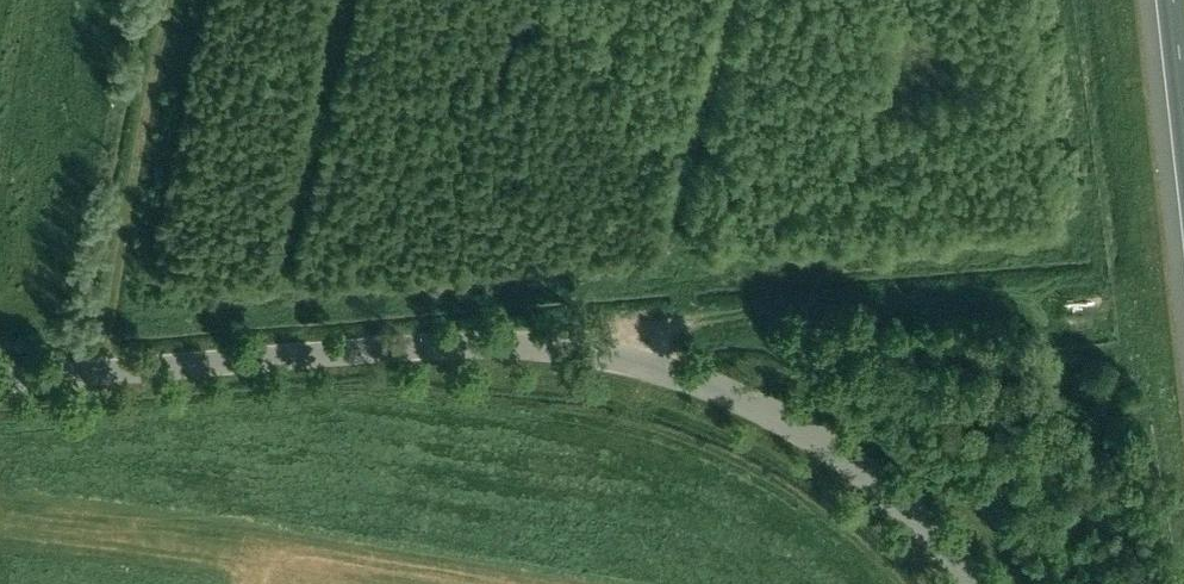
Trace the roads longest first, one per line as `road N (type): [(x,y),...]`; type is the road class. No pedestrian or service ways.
road 1 (tertiary): [(976,583),(893,493),(792,423),(682,375),(595,352),(490,342),(0,381)]
road 2 (track): [(98,373),(172,0)]

